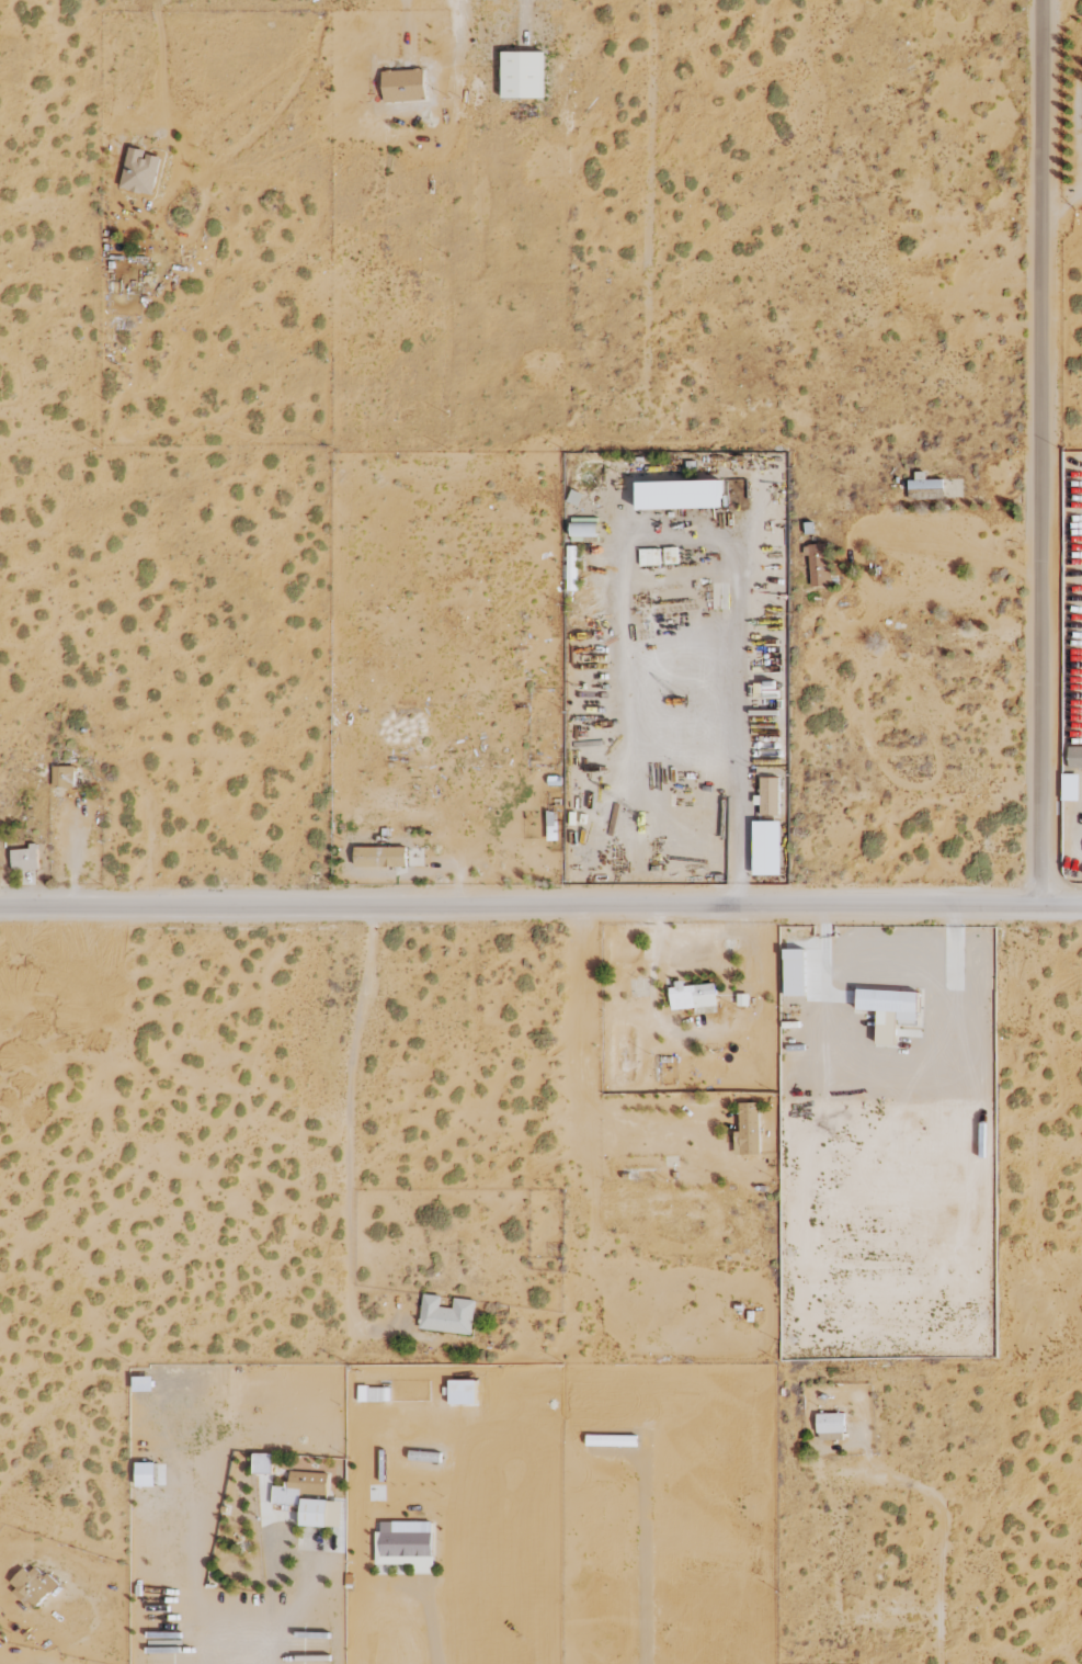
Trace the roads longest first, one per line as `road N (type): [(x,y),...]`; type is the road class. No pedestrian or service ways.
road 1 (residential): [(0,905),(1081,902)]
road 2 (residential): [(1039,902),(1043,0)]

